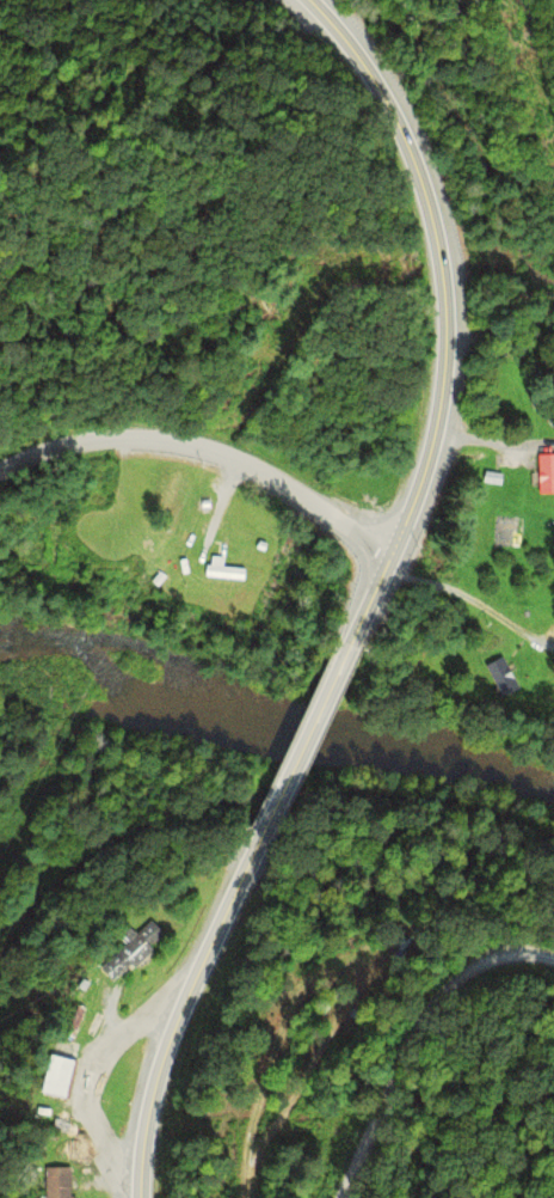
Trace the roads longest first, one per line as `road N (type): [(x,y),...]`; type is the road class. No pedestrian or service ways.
road 1 (trunk): [(350,647),(401,543),(432,447),(450,356),(449,291),(413,142),(380,75),(318,0)]
road 2 (tertiary): [(0,471),(100,434),(177,439),(227,454),(401,543)]
road 3 (trunk): [(143,1197),(152,1111),(173,1040),(254,844)]
road 4 (residential): [(328,1197),(337,1163),(450,994),(501,973),(553,967)]
road 5 (trunk): [(254,844),(350,647)]

